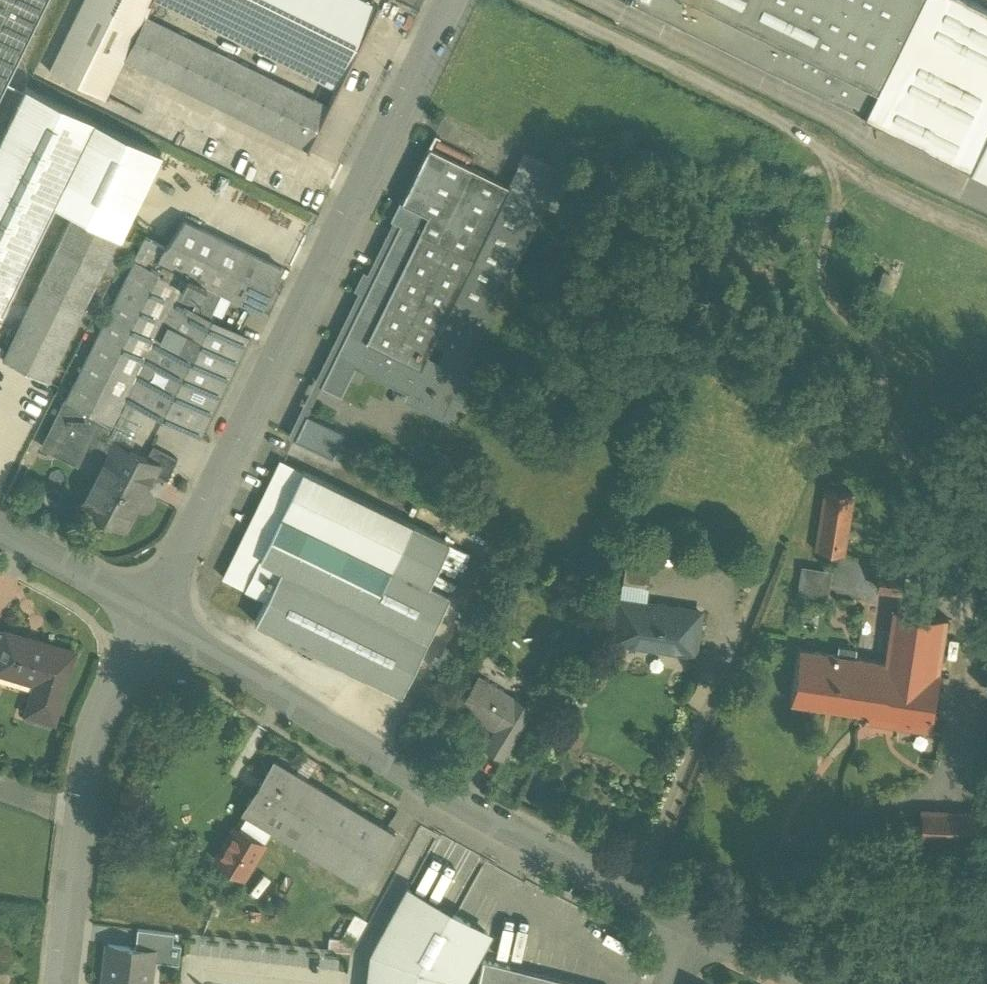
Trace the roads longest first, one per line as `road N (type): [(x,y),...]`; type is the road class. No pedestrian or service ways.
road 1 (residential): [(149,603),(592,859),(844,983)]
road 2 (residential): [(440,0),(149,603)]
road 3 (residential): [(149,603),(103,711),(78,814),(58,983)]
road 4 (residential): [(0,523),(149,603)]

